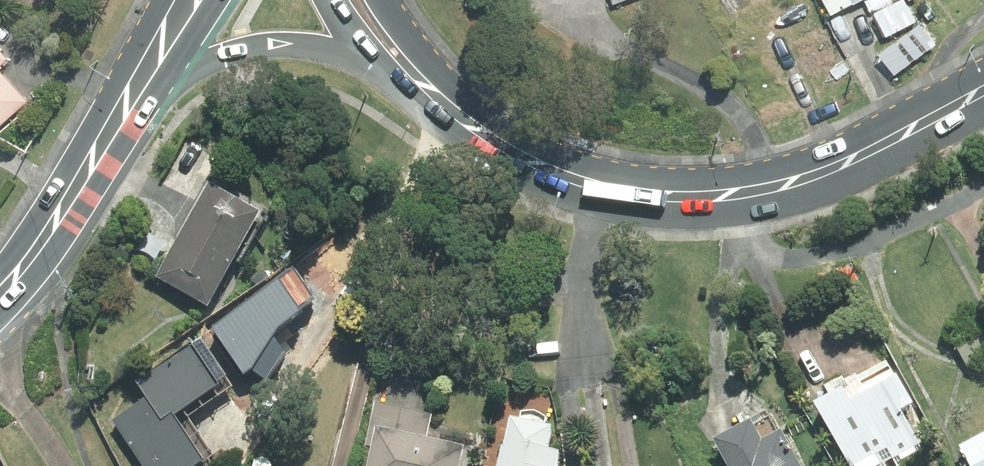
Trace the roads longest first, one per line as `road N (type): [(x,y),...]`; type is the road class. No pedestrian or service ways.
road 1 (secondary): [(464,120),(580,180),(700,198),(834,169),(983,91)]
road 2 (secondary): [(371,63),(315,43),(280,41),(220,51),(134,97)]
road 3 (secondary): [(0,299),(27,270),(134,97)]
road 4 (secondary): [(382,0),(464,120)]
road 5 (secondary): [(214,0),(134,97)]

